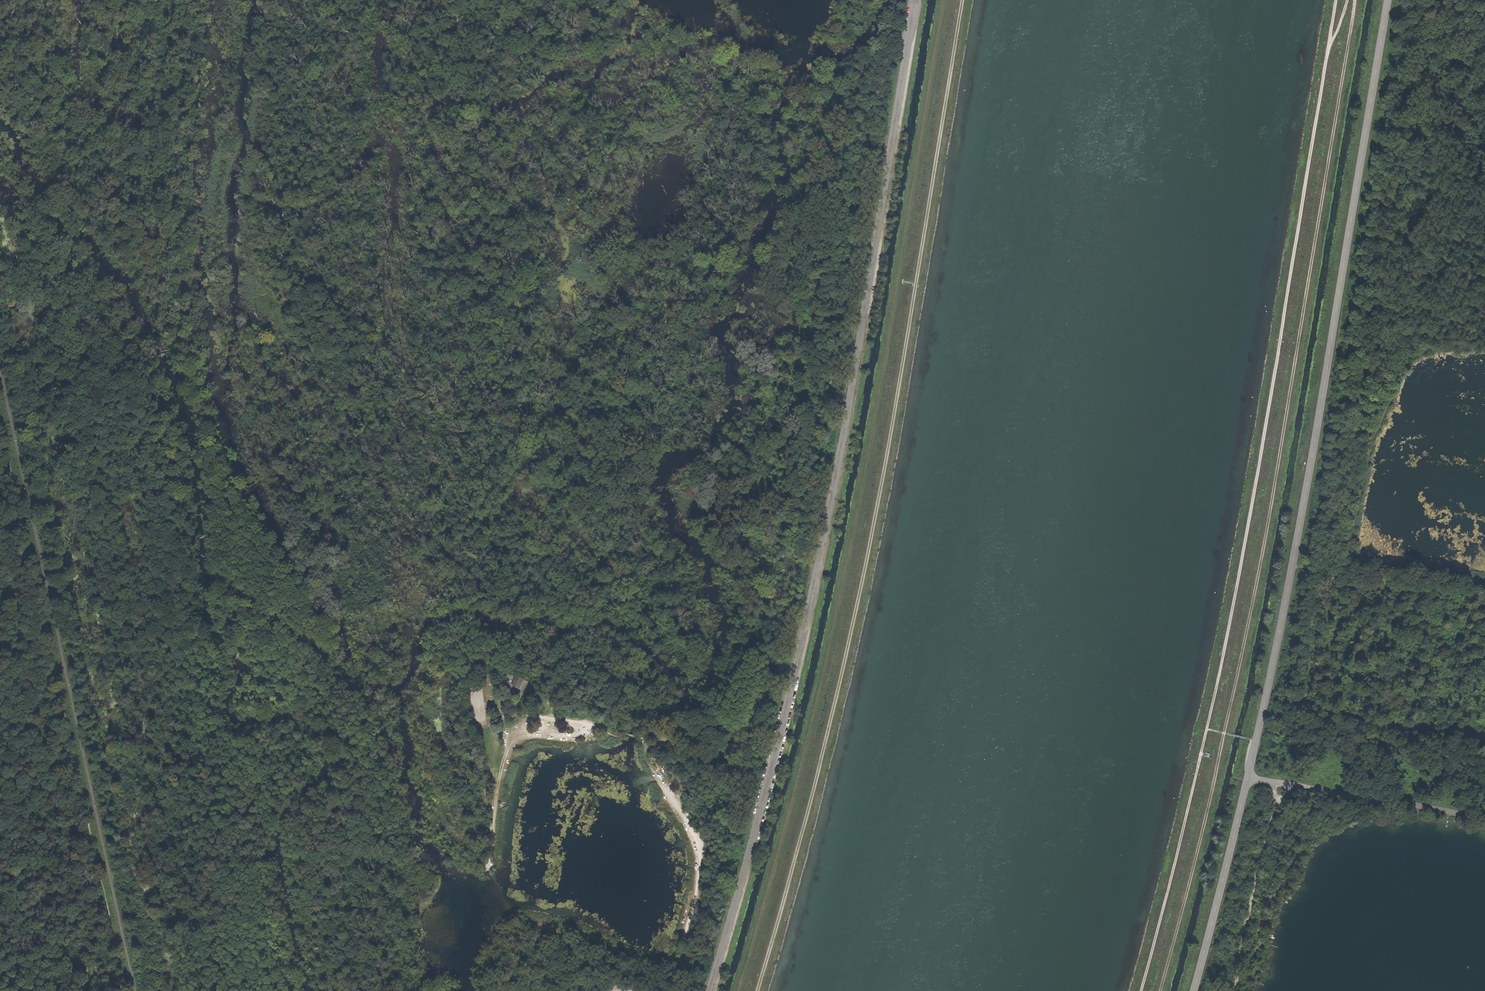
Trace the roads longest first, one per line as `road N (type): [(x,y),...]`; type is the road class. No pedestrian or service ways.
road 1 (track): [(945,0),(851,550),(799,780),(738,990)]
road 2 (track): [(963,0),(843,674),(758,990)]
road 3 (track): [(1329,45),(1208,729),(1139,990)]
road 4 (tertiary): [(1388,0),(1309,486),(1249,776)]
road 5 (track): [(1355,0),(1224,732)]
road 6 (track): [(134,990),(0,372)]
road 7 (unclassified): [(1484,817),(1249,776)]
road 8 (tertiary): [(1194,990),(1249,776)]
road 9 (track): [(1228,990),(1277,806)]

